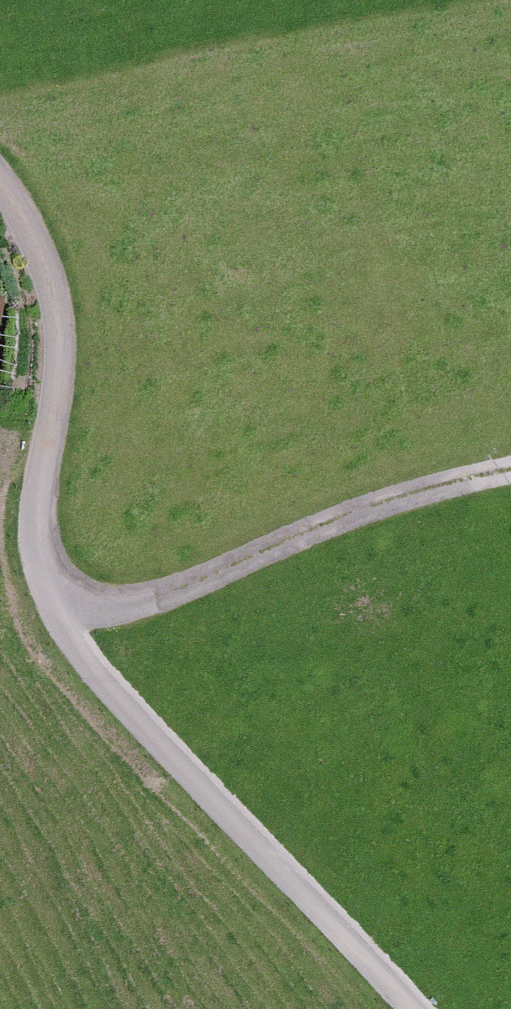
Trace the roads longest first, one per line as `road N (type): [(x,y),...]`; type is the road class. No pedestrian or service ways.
road 1 (unclassified): [(405,1008),(88,669),(51,608),(38,546),(58,329),(42,260),(0,192)]
road 2 (track): [(51,608),(165,597),(364,498),(510,468)]

